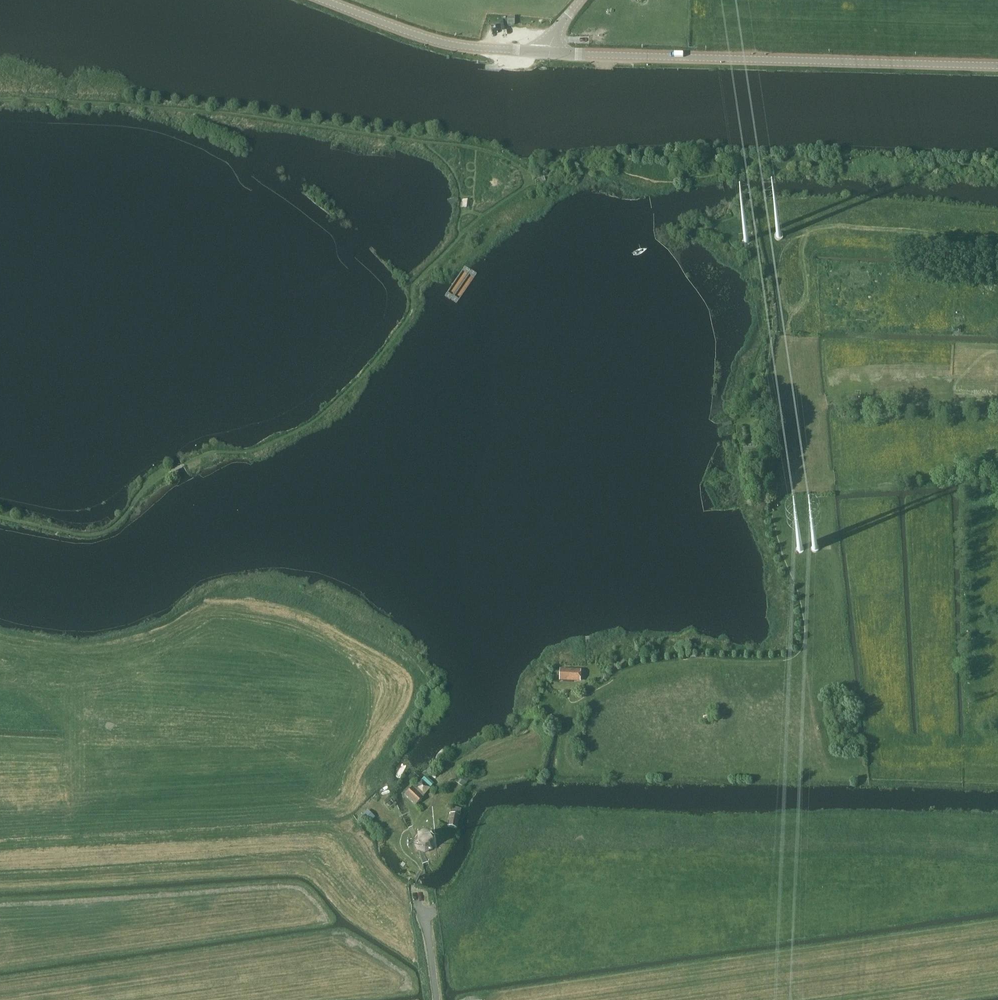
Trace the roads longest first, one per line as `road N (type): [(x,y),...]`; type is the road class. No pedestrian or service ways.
road 1 (tertiary): [(997,66),(549,53)]
road 2 (track): [(659,828),(520,827),(496,838),(464,902),(425,914)]
road 3 (tertiary): [(549,53),(449,44),(325,0)]

